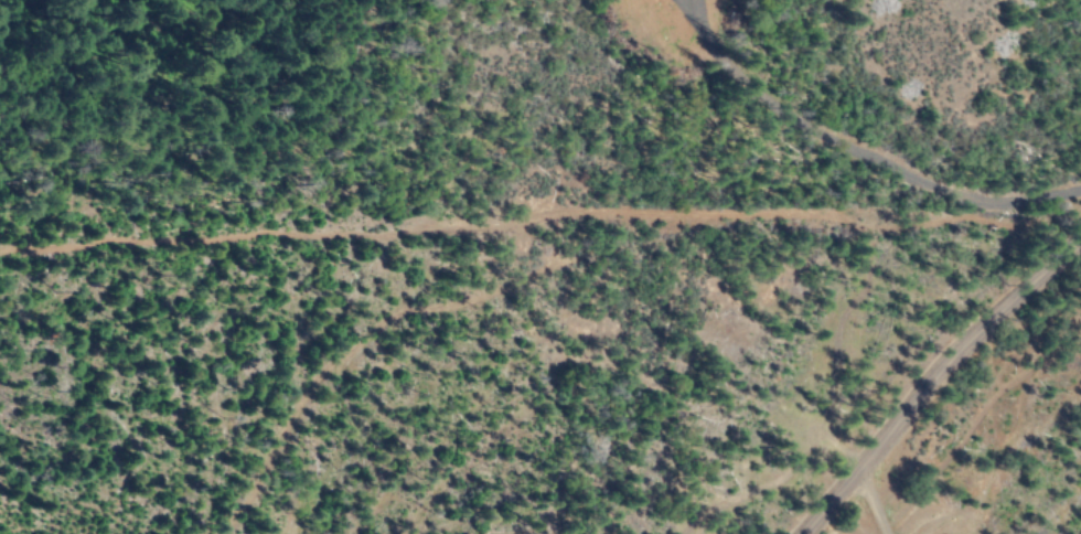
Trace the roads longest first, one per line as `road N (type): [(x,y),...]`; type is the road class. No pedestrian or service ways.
road 1 (residential): [(808,533),(1080,223)]
road 2 (residential): [(1080,119),(757,0)]

